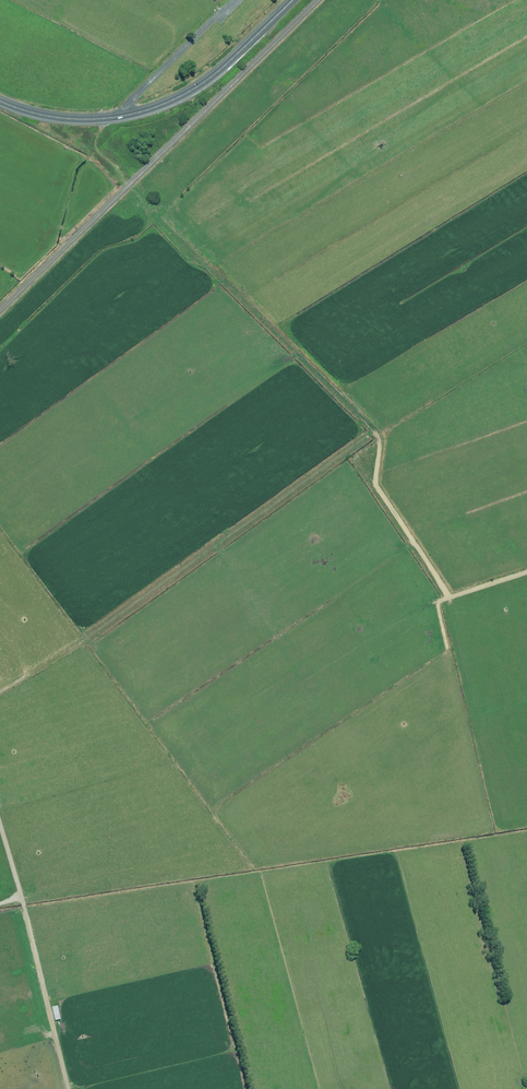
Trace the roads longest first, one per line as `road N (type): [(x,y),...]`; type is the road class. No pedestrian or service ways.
road 1 (track): [(0,692),(288,492)]
road 2 (secondary): [(0,102),(72,119),(153,109),(216,74),(294,0)]
road 3 (track): [(62,1040),(0,805)]
road 4 (track): [(235,0),(126,106)]

